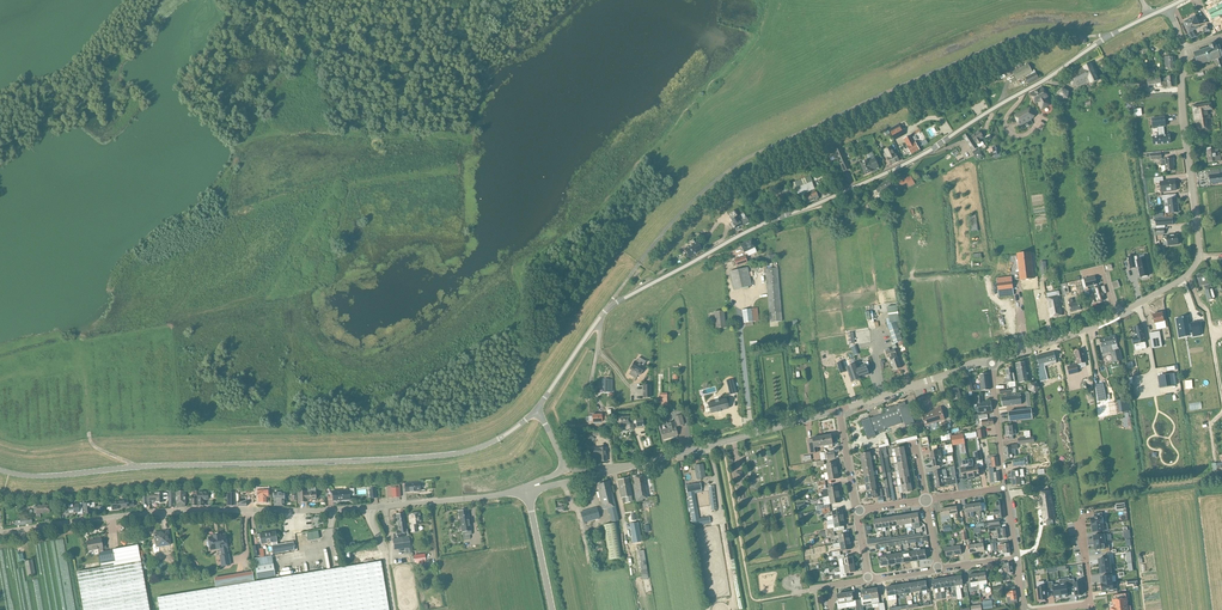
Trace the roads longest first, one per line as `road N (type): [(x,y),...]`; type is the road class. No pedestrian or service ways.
road 1 (tertiary): [(604,313),(736,237),(915,159),(1110,36)]
road 2 (unclassified): [(0,533),(181,510),(370,507),(527,491)]
road 3 (tertiary): [(992,363),(1103,324),(1195,268),(1182,50),(1167,7)]
road 4 (tertiary): [(537,409),(503,436),(462,453),(137,467)]
road 5 (tertiary): [(620,468),(839,410)]
road 6 (tertiary): [(839,410),(992,363)]
road 7 (tertiary): [(137,467),(49,477),(0,470)]
road 8 (unclassified): [(1005,488),(992,363)]
road 9 (tertiary): [(552,609),(527,491)]

